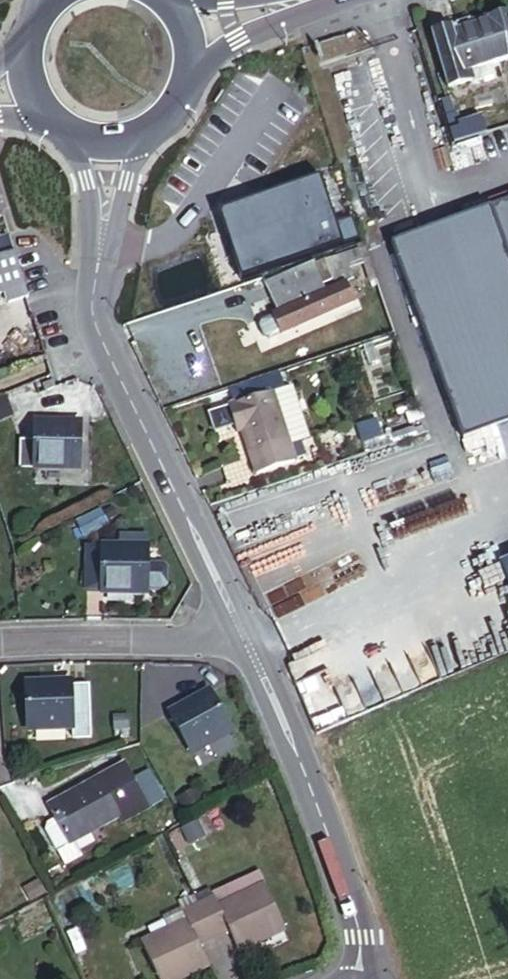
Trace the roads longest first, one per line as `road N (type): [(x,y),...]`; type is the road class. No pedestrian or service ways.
road 1 (tertiary): [(248,646),(95,324),(107,201)]
road 2 (tertiary): [(358,978),(360,936),(350,896),(248,646)]
road 3 (residential): [(0,647),(248,646)]
road 4 (primary): [(191,81),(236,40),(313,0)]

